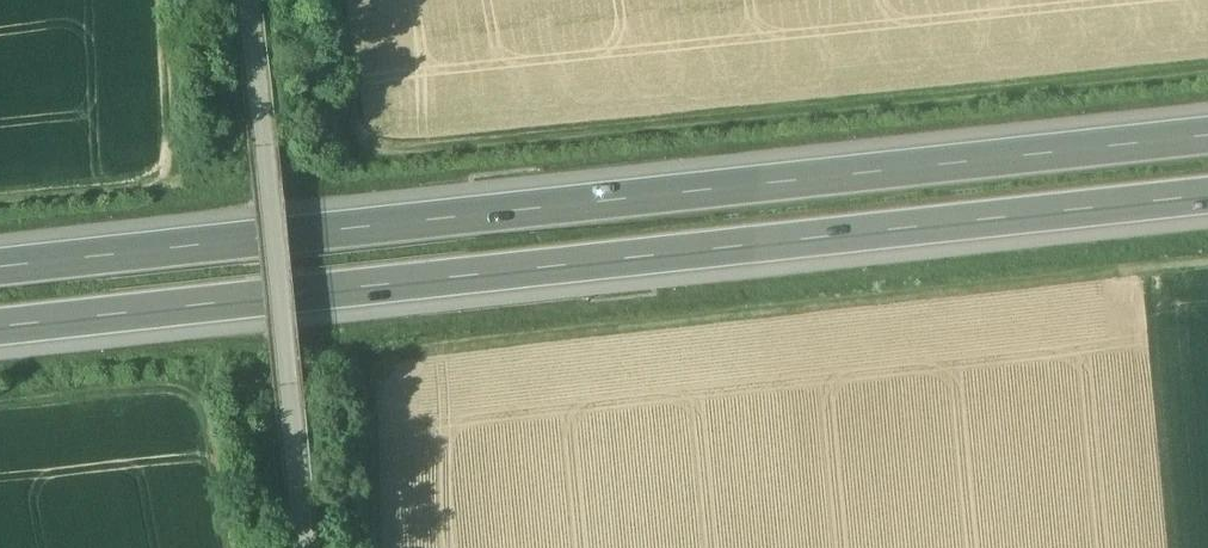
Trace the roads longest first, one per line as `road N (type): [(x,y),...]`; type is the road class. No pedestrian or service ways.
road 1 (motorway): [(1207,135),(0,265)]
road 2 (motorway): [(0,326),(1207,199)]
road 3 (track): [(377,547),(372,390),(394,358),(414,347),(1207,265)]
road 4 (track): [(326,0),(348,131),(366,145),(403,153),(1207,75)]
road 5 (track): [(247,0),(304,547)]
road 6 (track): [(0,407),(157,389),(190,394),(209,442),(228,547)]
road 7 (track): [(0,202),(166,181),(159,0)]

